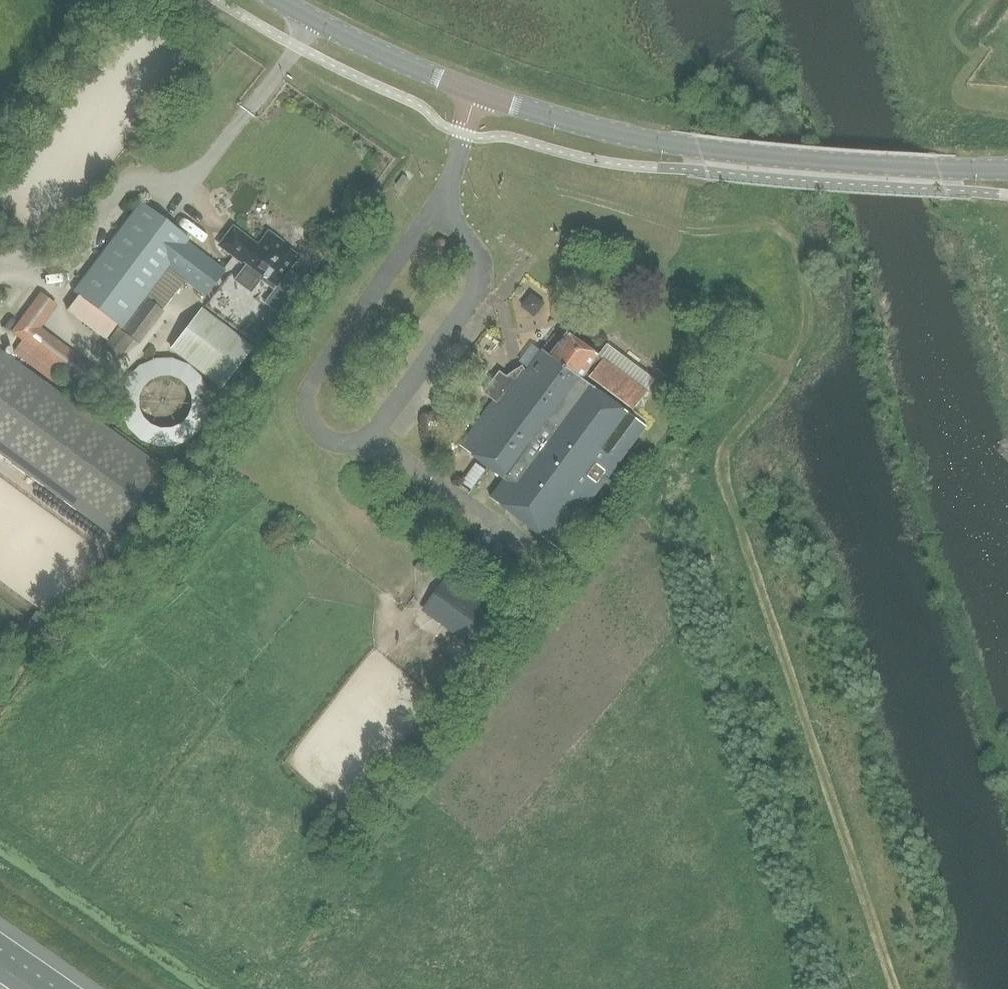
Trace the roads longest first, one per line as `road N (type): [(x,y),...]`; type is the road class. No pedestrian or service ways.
road 1 (secondary): [(1007,170),(707,154),(631,140),(475,94),(281,0)]

